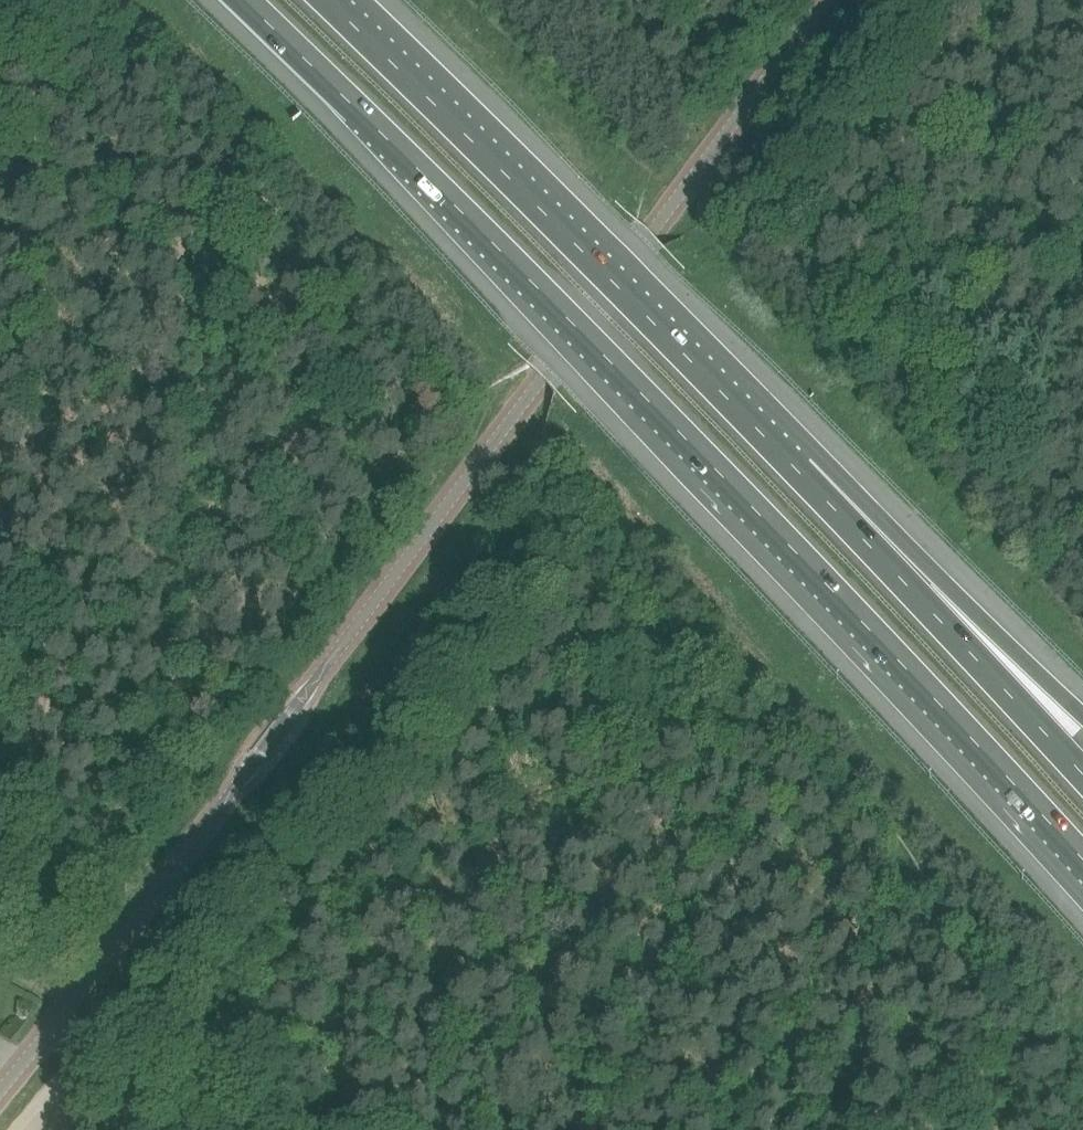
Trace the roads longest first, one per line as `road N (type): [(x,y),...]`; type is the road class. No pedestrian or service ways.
road 1 (tertiary): [(0,1097),(80,1002),(828,0)]
road 2 (motorway): [(244,0),(604,354),(1082,863)]
road 3 (motorway): [(789,463),(326,0)]
road 4 (motorway): [(1082,776),(789,463)]
road 5 (motorway): [(1082,712),(789,463)]
road 6 (track): [(317,1129),(129,1041),(0,955)]

